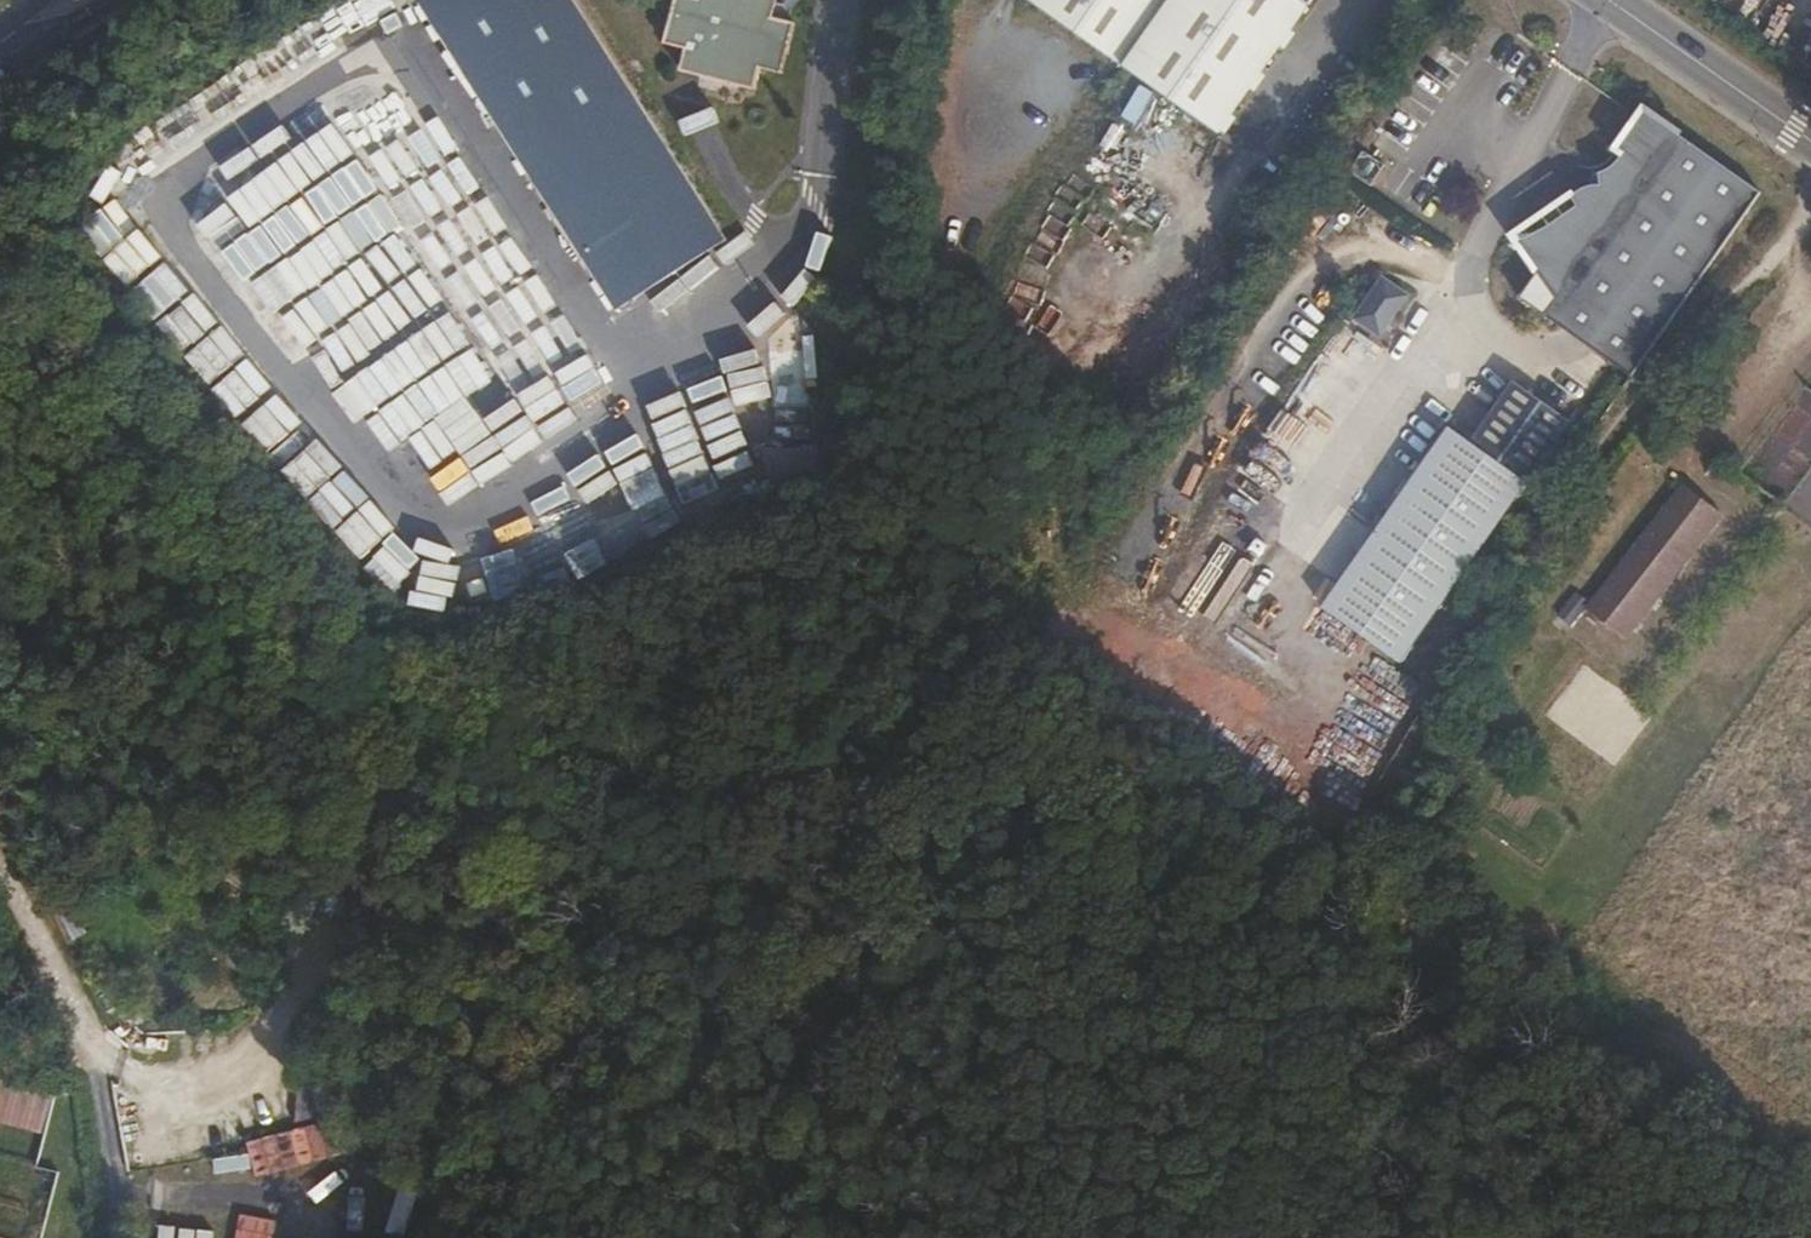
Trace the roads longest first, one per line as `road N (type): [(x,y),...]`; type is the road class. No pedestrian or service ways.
road 1 (track): [(913,0),(899,37),(903,449),(662,1237)]
road 2 (track): [(1191,1237),(1368,862),(1663,381),(1785,256)]
road 3 (unclassified): [(1810,144),(1610,0)]
road 4 (secondary): [(0,78),(109,0)]

